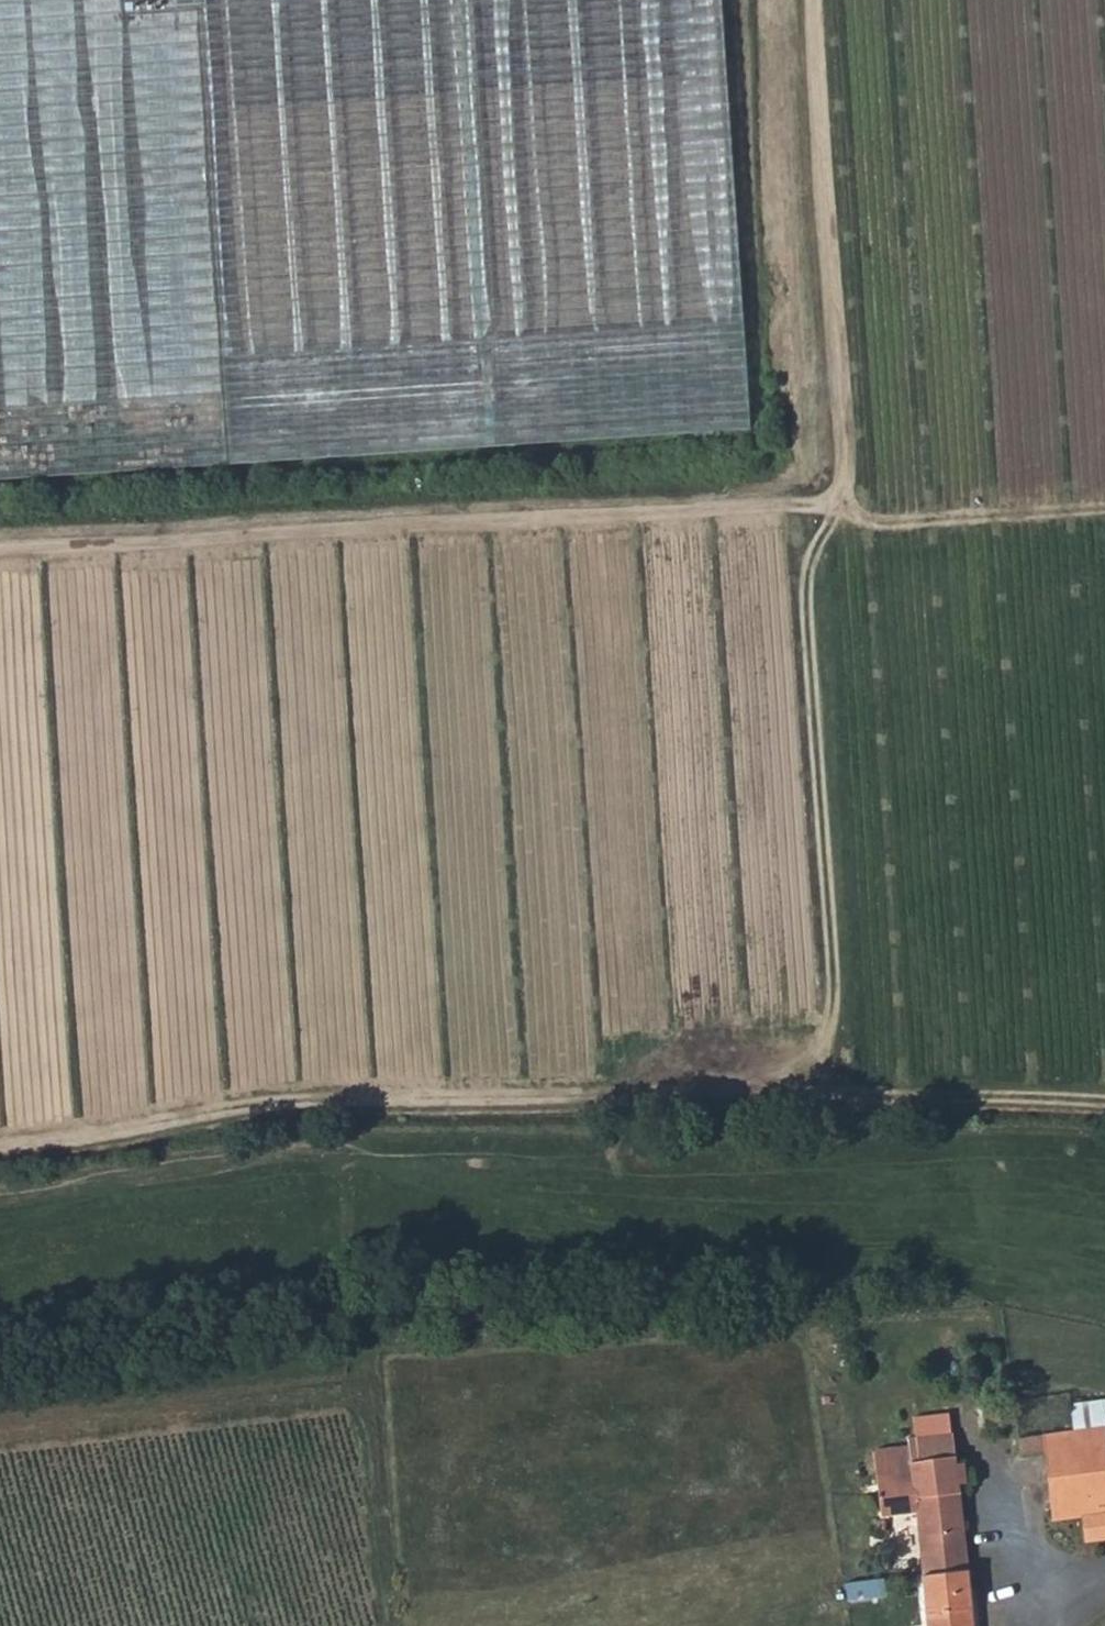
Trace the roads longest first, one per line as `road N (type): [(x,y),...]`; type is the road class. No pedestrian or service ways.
road 1 (track): [(1104,1100),(307,1098),(0,1144)]

